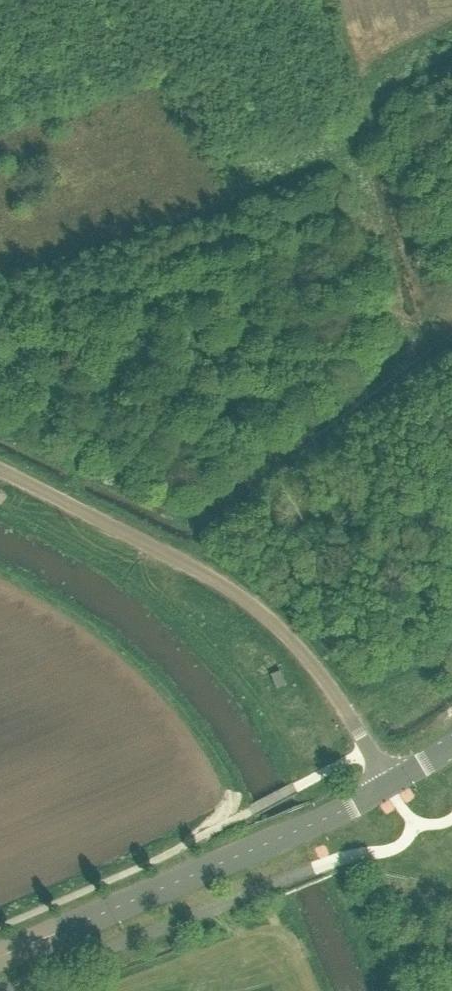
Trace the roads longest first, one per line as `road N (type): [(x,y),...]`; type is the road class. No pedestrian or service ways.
road 1 (unclassified): [(389,785),(282,632),(199,572),(0,470)]
road 2 (unclassified): [(11,990),(313,869)]
road 3 (tertiary): [(0,957),(289,834)]

